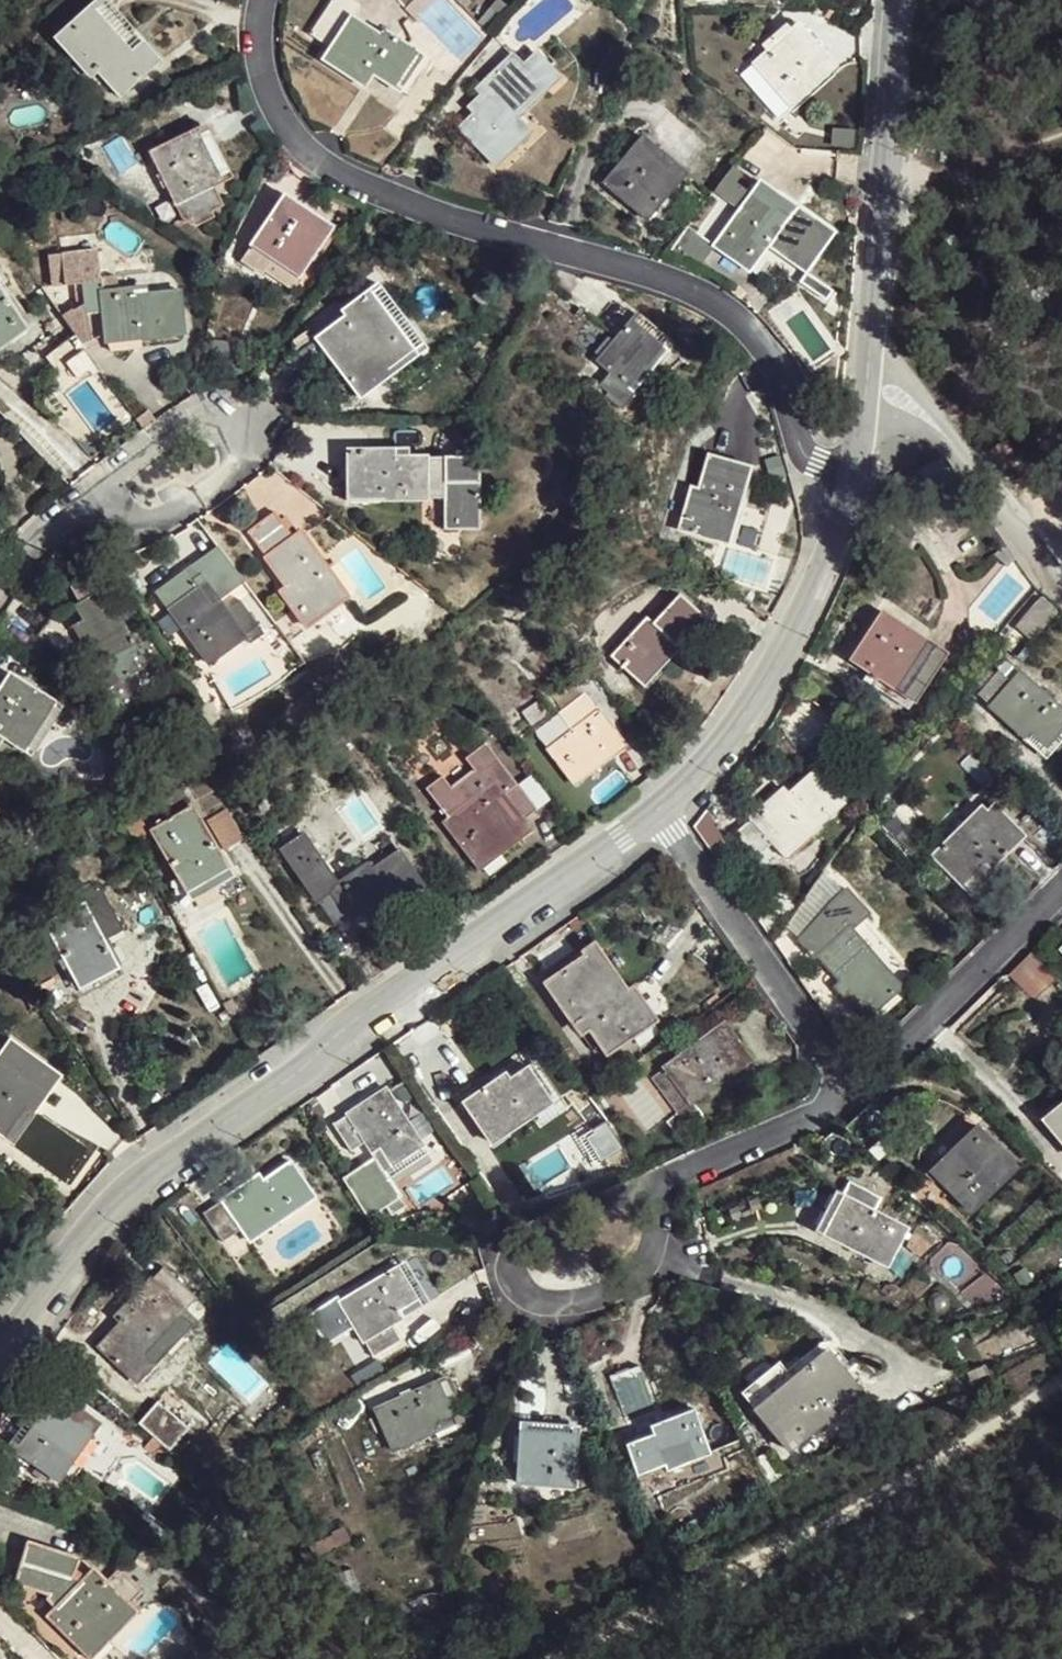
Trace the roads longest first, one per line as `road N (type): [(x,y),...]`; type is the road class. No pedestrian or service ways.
road 1 (residential): [(659,807),(122,1194),(0,1352)]
road 2 (residential): [(262,0),(267,102),(312,163),(391,198),(676,283),(726,309),(762,345),(802,448),(817,464),(856,477)]
road 3 (track): [(583,1658),(961,1461),(1061,1381)]
road 4 (residential): [(856,477),(775,671),(728,742),(659,807)]
road 5 (residential): [(894,0),(867,365)]
road 6 (residential): [(659,807),(852,1095)]
road 7 (residential): [(91,497),(202,413),(229,424),(234,468),(152,521)]
road 8 (residential): [(852,1095),(1061,887)]
road 9 (residential): [(661,1180),(651,1256),(638,1275),(600,1296),(555,1303),(516,1287),(509,1257),(523,1235)]
road 10 (residential): [(661,1180),(852,1095)]
road 11 (residential): [(1061,584),(948,440)]
road 12 (residential): [(523,1235),(661,1180)]
road 13 (residential): [(0,584),(25,550),(91,497)]

